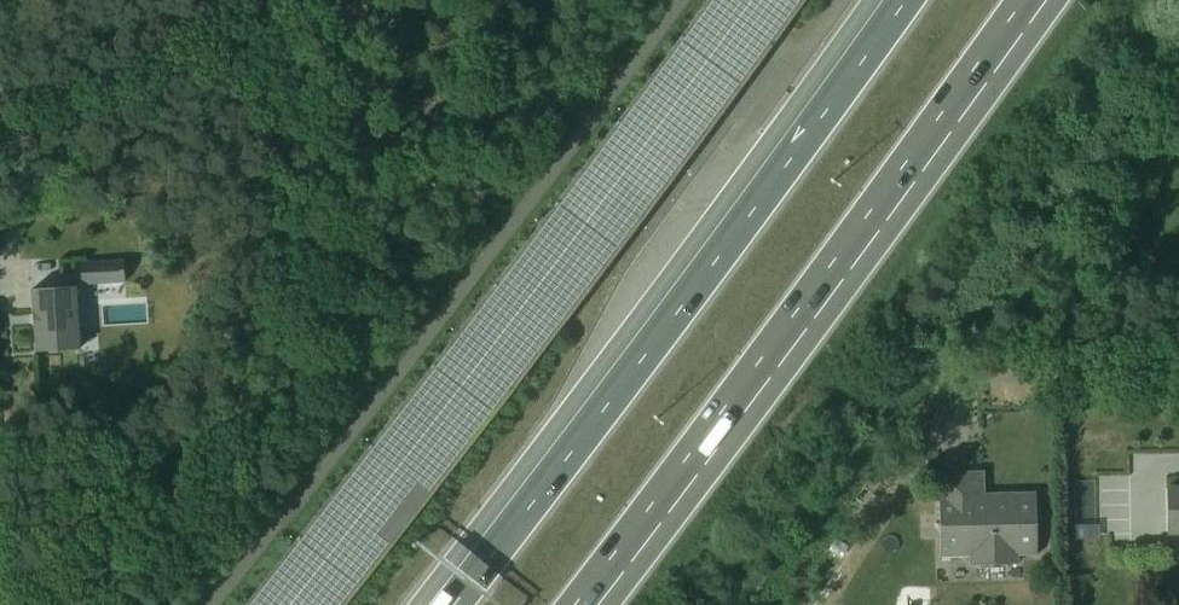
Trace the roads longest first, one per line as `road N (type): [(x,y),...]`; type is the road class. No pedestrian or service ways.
road 1 (unclassified): [(215,604),(328,470),(687,0)]
road 2 (motorway): [(894,0),(671,322),(452,604)]
road 3 (motorway): [(590,604),(764,381),(1027,0)]

